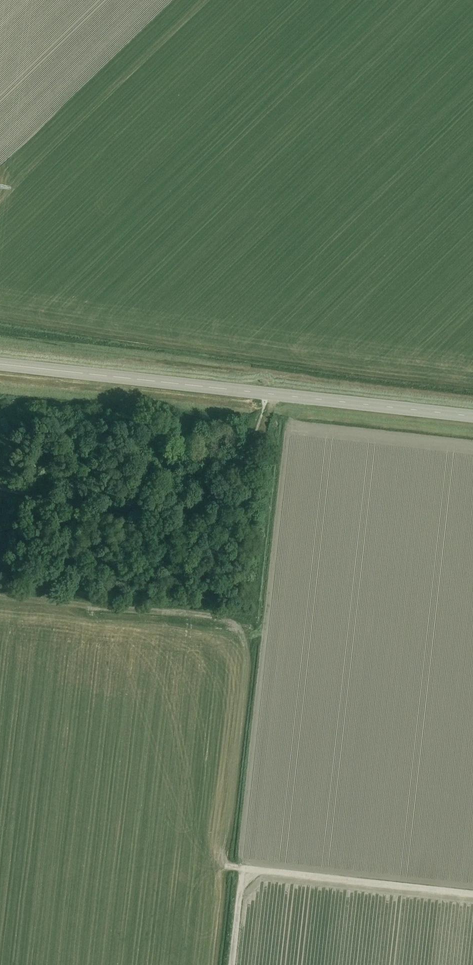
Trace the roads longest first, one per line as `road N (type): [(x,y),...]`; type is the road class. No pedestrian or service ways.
road 1 (unclassified): [(472,416),(0,364)]

